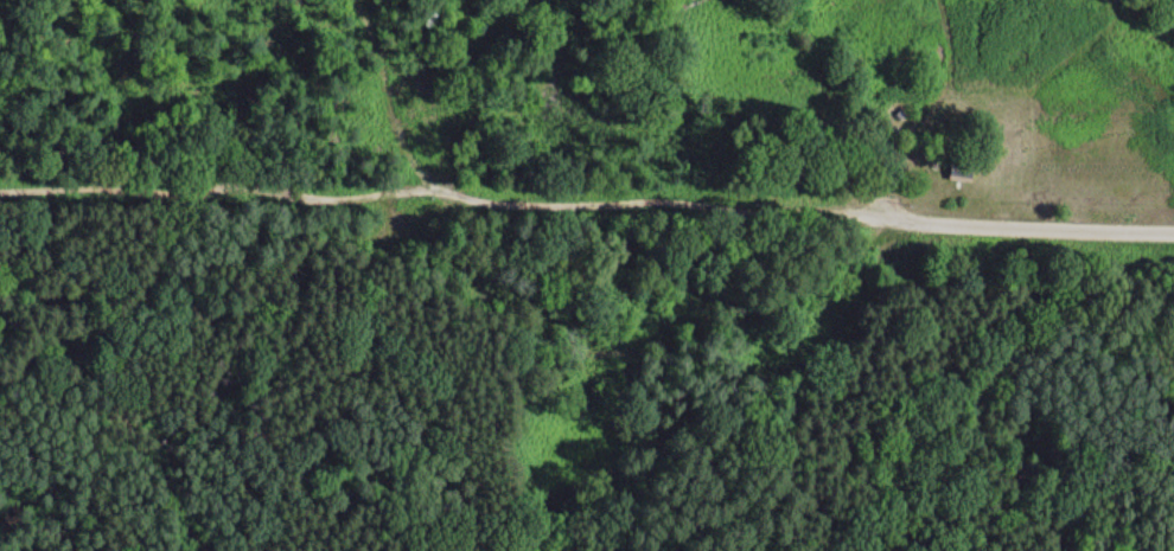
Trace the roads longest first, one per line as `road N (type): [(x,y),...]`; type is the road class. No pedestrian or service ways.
road 1 (track): [(895,220),(764,302),(644,348),(605,351),(570,340),(473,281),(384,252),(320,254),(215,291),(69,363)]
road 2 (track): [(798,217),(496,206),(425,188),(353,197),(0,193)]
road 3 (track): [(587,550),(624,534),(712,538),(835,470),(938,470),(1067,486),(1135,534),(1173,547)]
road 4 (track): [(69,363),(153,428),(358,411),(440,463),(504,550)]
road 5 (residential): [(1173,231),(798,217)]
road 6 (track): [(425,188),(355,0)]

